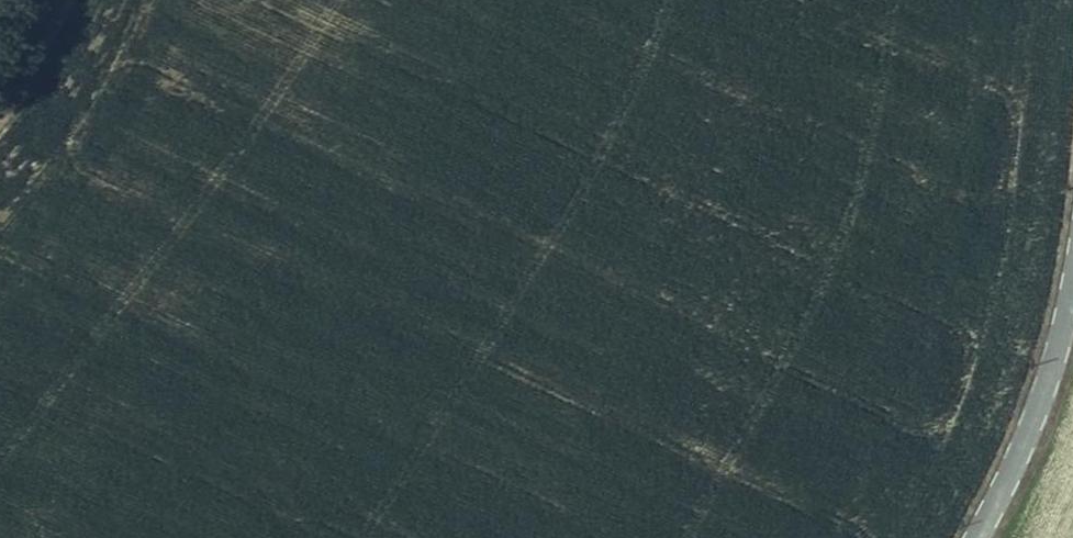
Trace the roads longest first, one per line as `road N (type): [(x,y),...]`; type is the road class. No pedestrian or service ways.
road 1 (unclassified): [(975,537),(1040,405),(1072,265)]

